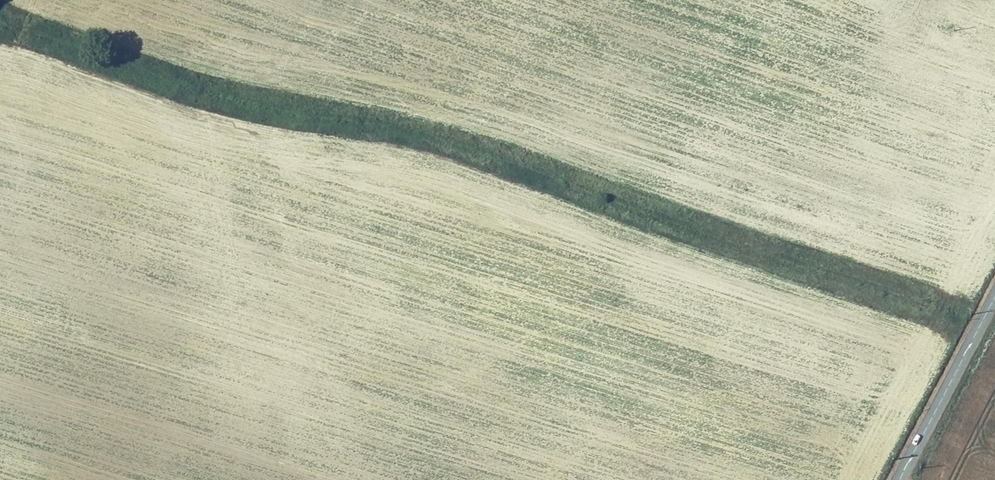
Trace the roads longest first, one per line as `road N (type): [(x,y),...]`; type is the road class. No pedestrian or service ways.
road 1 (tertiary): [(994,299),(900,479)]

